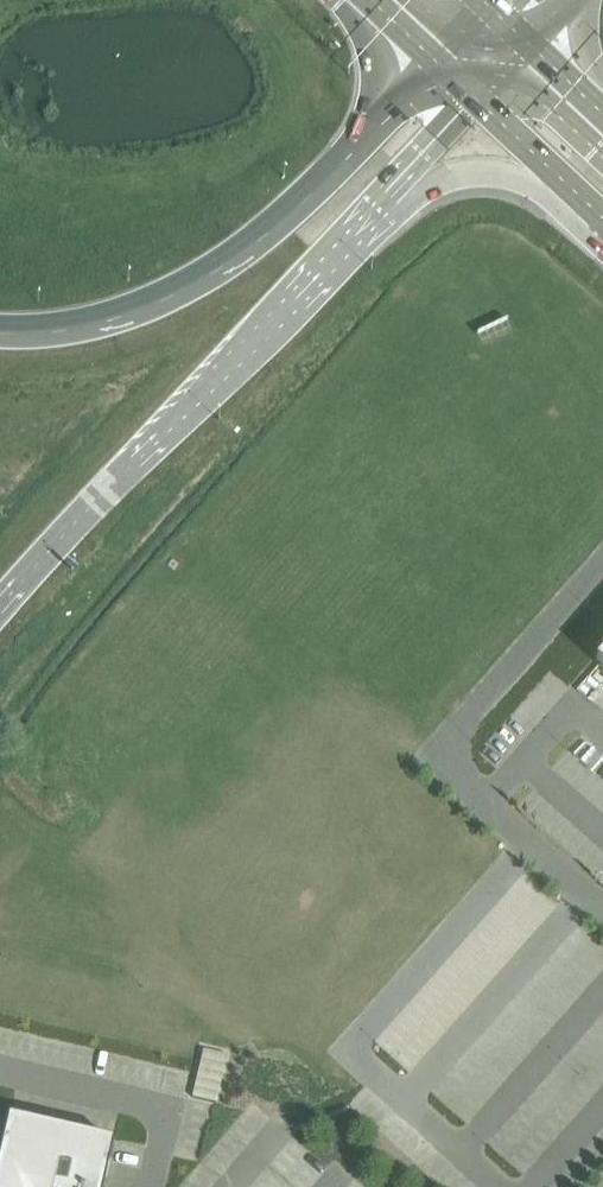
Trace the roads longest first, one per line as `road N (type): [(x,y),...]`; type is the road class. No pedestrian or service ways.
road 1 (motorway): [(0,612),(378,210)]
road 2 (motorway): [(443,68),(298,206),(173,296),(56,331),(0,333)]
road 3 (motorway): [(378,210),(475,171),(574,190)]
road 4 (motorway): [(378,210),(473,97)]
road 5 (secondary): [(473,97),(574,190)]

